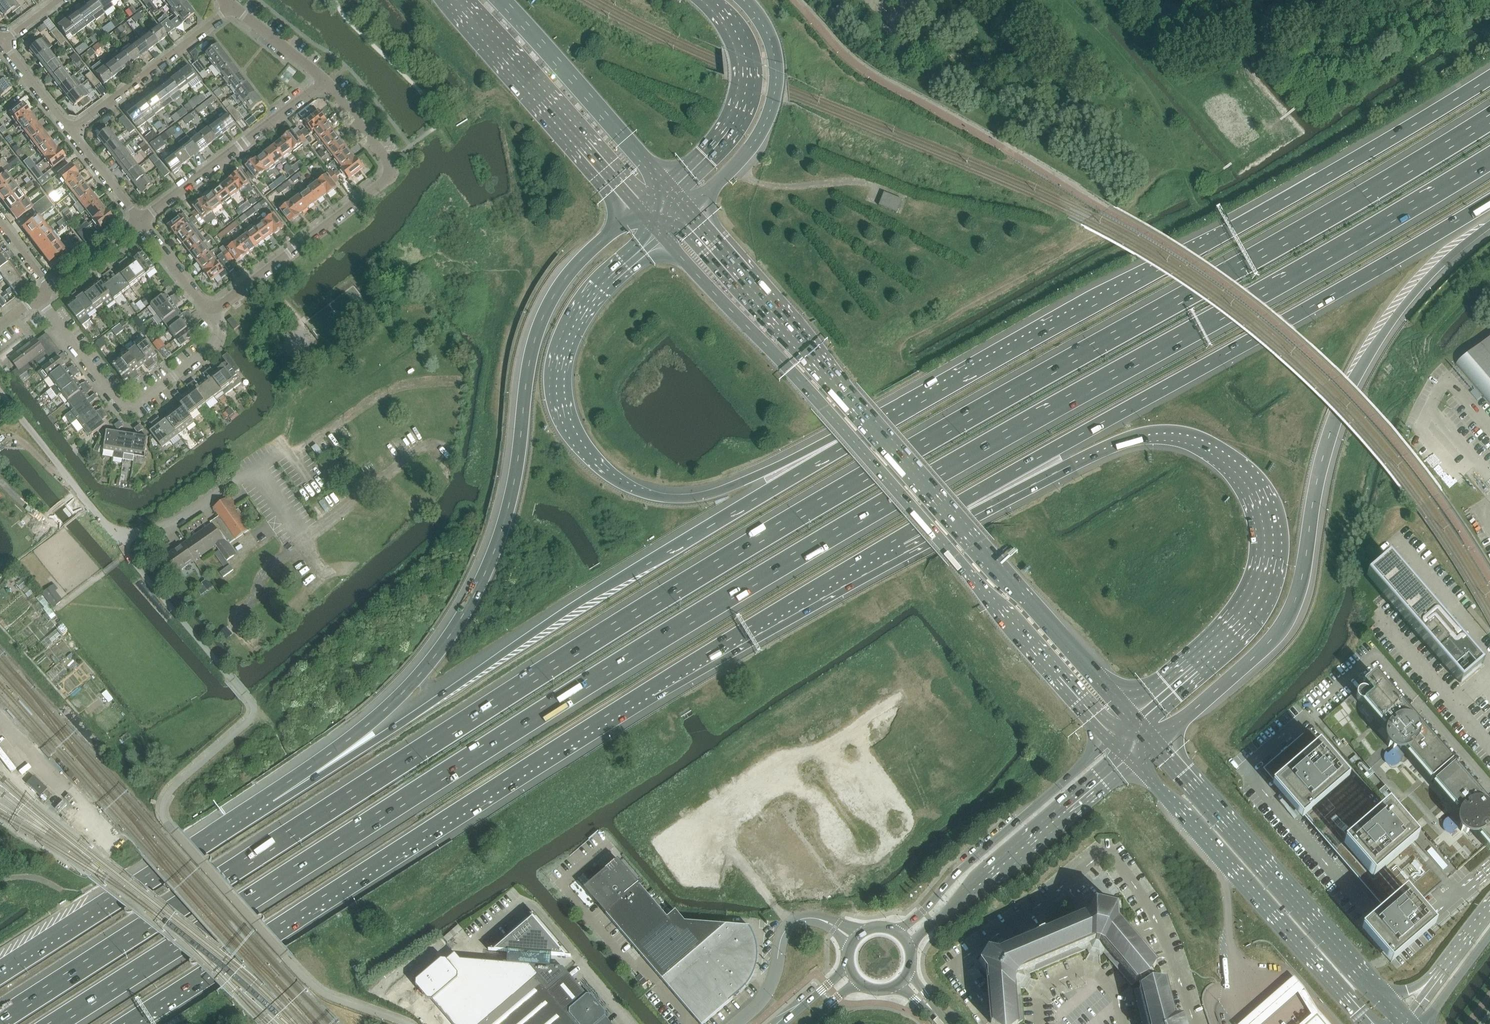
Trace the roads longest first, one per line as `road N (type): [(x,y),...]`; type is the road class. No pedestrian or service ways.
road 1 (motorway): [(1489,120),(763,537),(0,1021)]
road 2 (motorway): [(55,1023),(649,645),(1489,158)]
road 3 (motorway): [(125,1023),(902,536)]
road 4 (motorway): [(889,421),(271,797)]
road 5 (motorway): [(639,210),(582,258),(543,316),(507,510),(461,620),(400,696),(271,797)]
road 6 (motorway): [(1489,78),(889,421)]
road 7 (motorway): [(902,536),(1149,435),(1194,438),(1240,462),(1262,486),(1276,531),(1265,595),(1225,643),(1134,720)]
road 8 (primary): [(1134,720),(688,211)]
road 9 (motorway): [(902,536),(1489,201)]
road 10 (primary): [(662,236),(825,408),(1110,741)]
road 11 (motorway): [(1153,742),(1286,622),(1329,437),(1357,376),(1412,296),(1489,225)]
road 12 (motorway): [(889,421),(704,496),(651,497),(608,476),(569,427),(564,361),(597,296),(662,236)]
road 13 (secondary): [(1132,761),(1364,1023)]
road 14 (unclassified): [(216,661),(0,394)]
road 15 (residential): [(325,81),(388,163),(390,176),(212,309)]
road 16 (secondary): [(1377,995),(1153,742)]
road 17 (motorway): [(271,797),(0,972)]
road 18 (track): [(254,648),(235,621),(266,568),(423,449),(454,450)]
road 19 (secondary): [(909,945),(1132,761)]
road 20 (residential): [(38,298),(119,404),(130,408),(211,348),(218,334),(212,309)]
road 21 (secondary): [(1110,741),(896,931)]
road 22 (primary): [(454,0),(639,210)]
road 23 (tertiary): [(688,211),(744,156),(775,95),(774,49),(743,0)]
road 24 (primary): [(665,185),(501,0)]
road 25 (residential): [(140,222),(325,81)]
road 26 (tertiary): [(700,0),(733,44),(738,89),(715,136),(665,185)]
road 27 (residential): [(69,131),(231,6)]
road 28 (track): [(306,446),(390,390),(459,380)]

